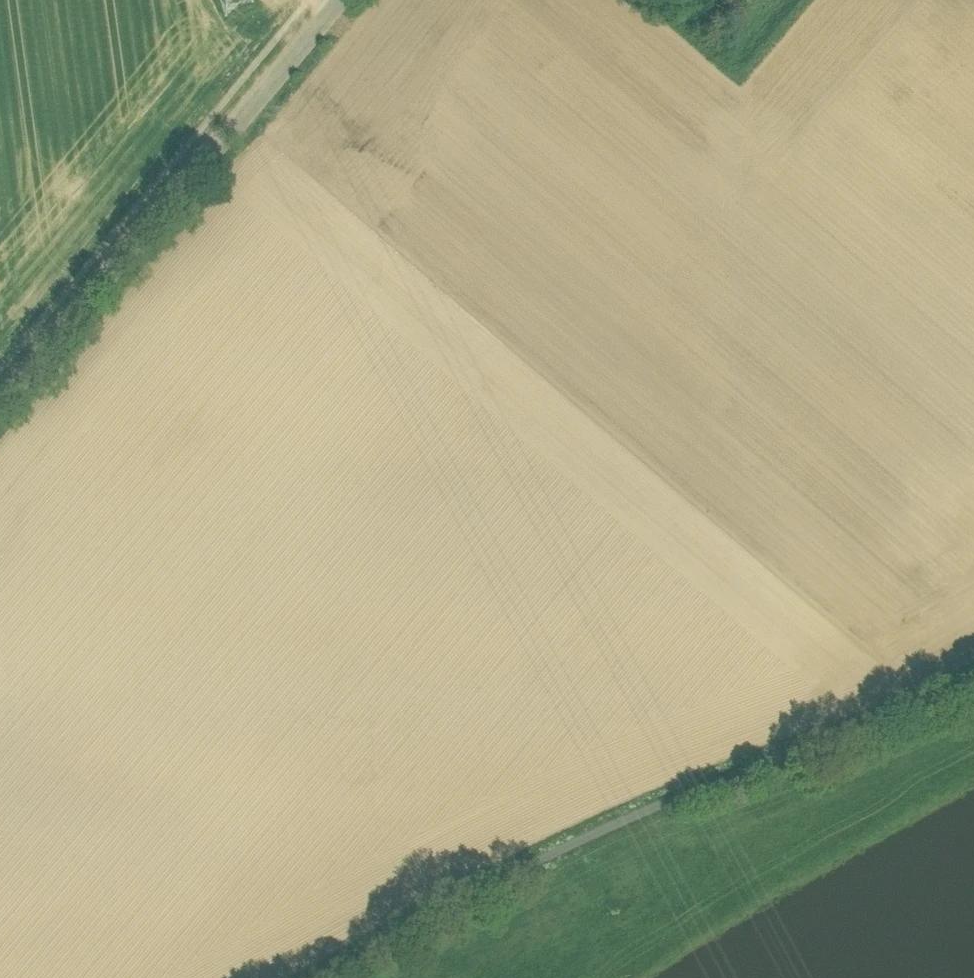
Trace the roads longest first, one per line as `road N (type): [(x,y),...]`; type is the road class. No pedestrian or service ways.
road 1 (unclassified): [(331,977),(636,817),(973,681)]
road 2 (unclassified): [(341,0),(0,407)]

